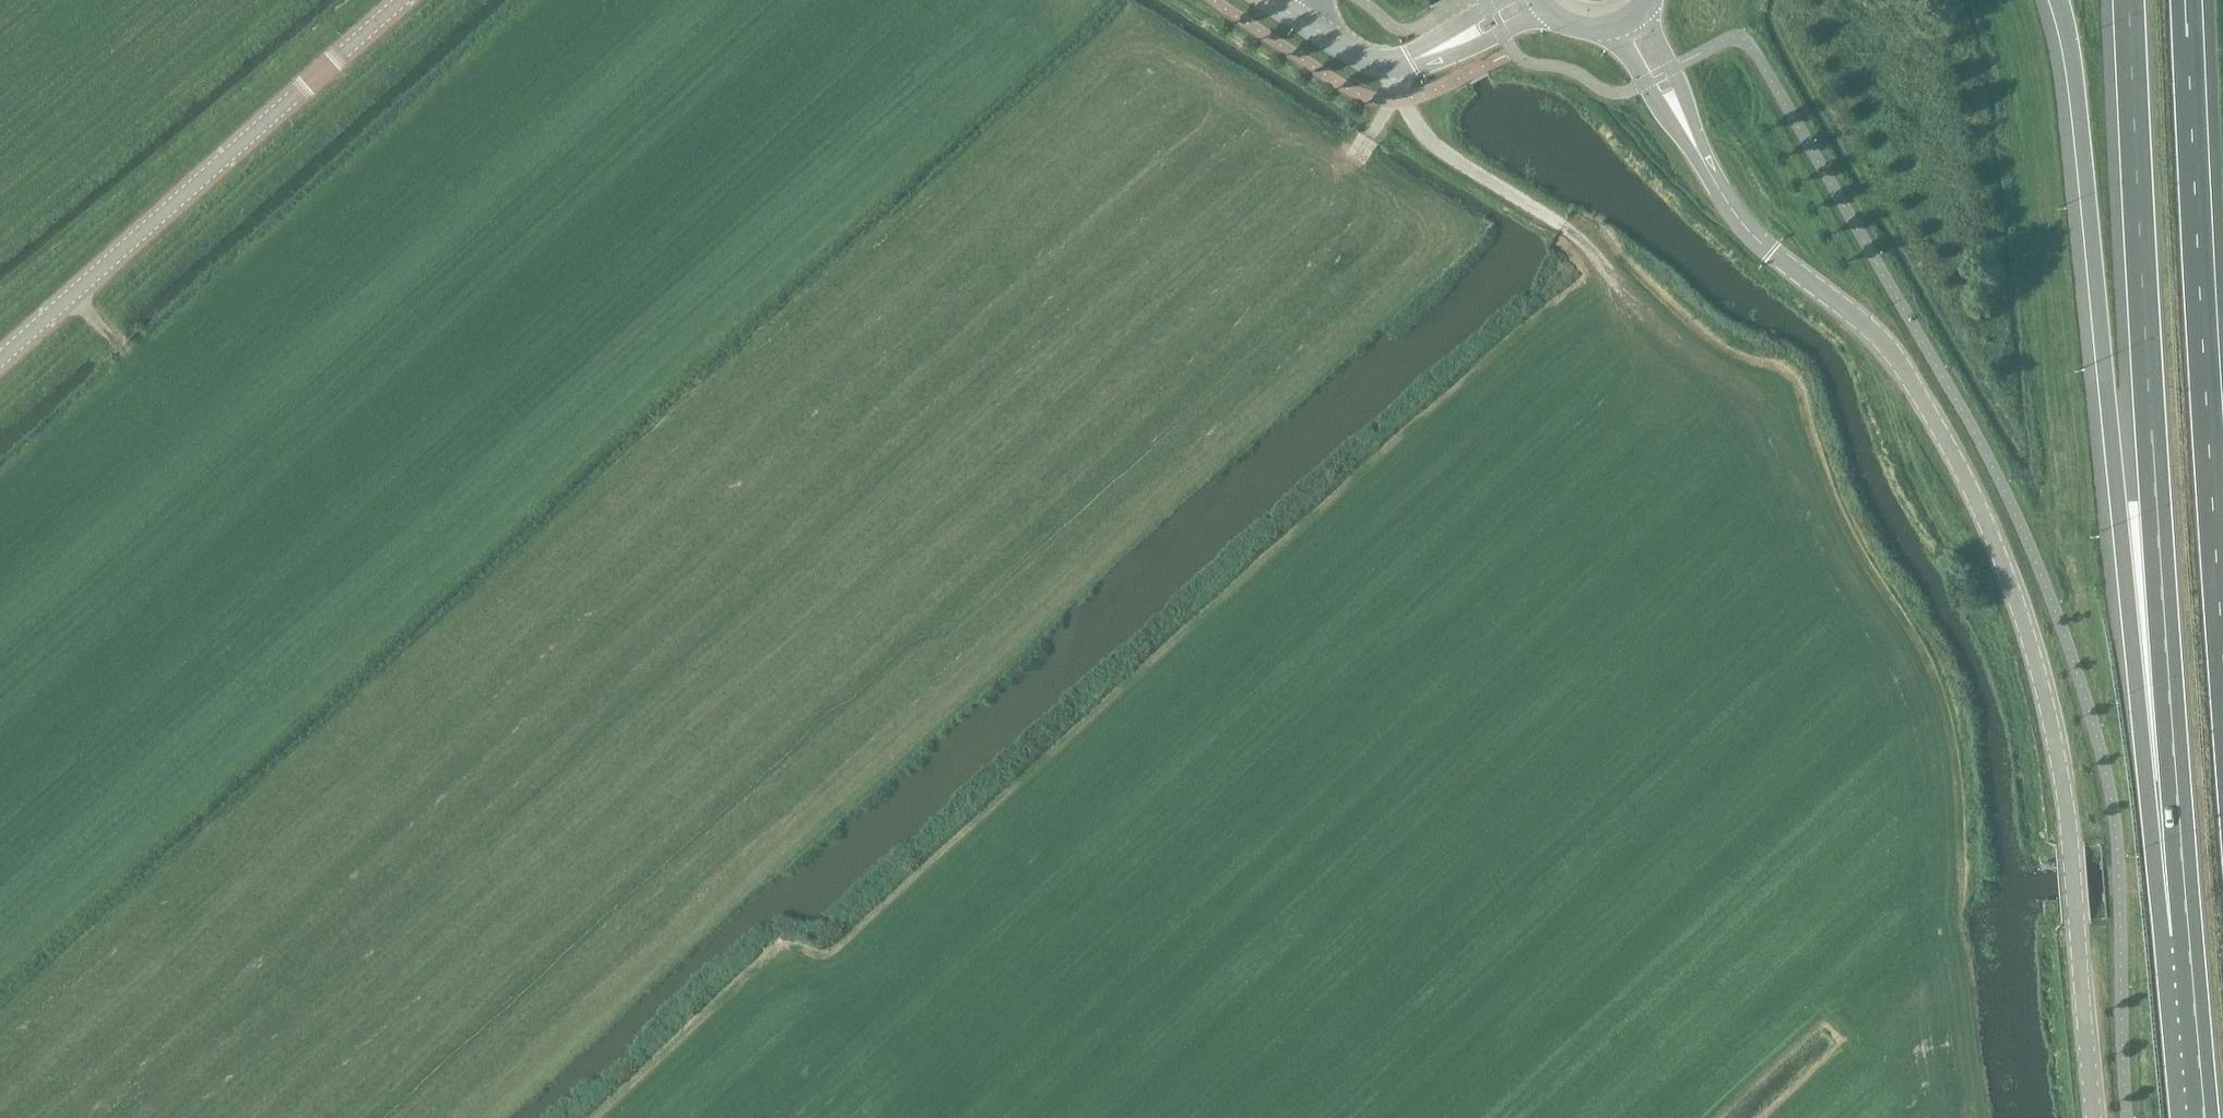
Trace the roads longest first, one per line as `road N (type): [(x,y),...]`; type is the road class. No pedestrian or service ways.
road 1 (tertiary): [(2096,1117),(2064,789),(2039,672),(1991,531),(1892,353),(1753,234),(1722,194),(1630,28)]
road 2 (motorway): [(2061,0),(2076,76),(2153,843),(2187,934)]
road 3 (motorway): [(2131,0),(2187,934)]
road 4 (motorway): [(2222,638),(2186,0)]
road 5 (tertiary): [(401,0),(0,359)]
road 6 (tertiary): [(1542,5),(1387,64),(1268,0)]
road 7 (track): [(1398,63),(1399,101),(1432,144),(1572,231)]
road 8 (motorway): [(2187,934),(2201,1117)]

